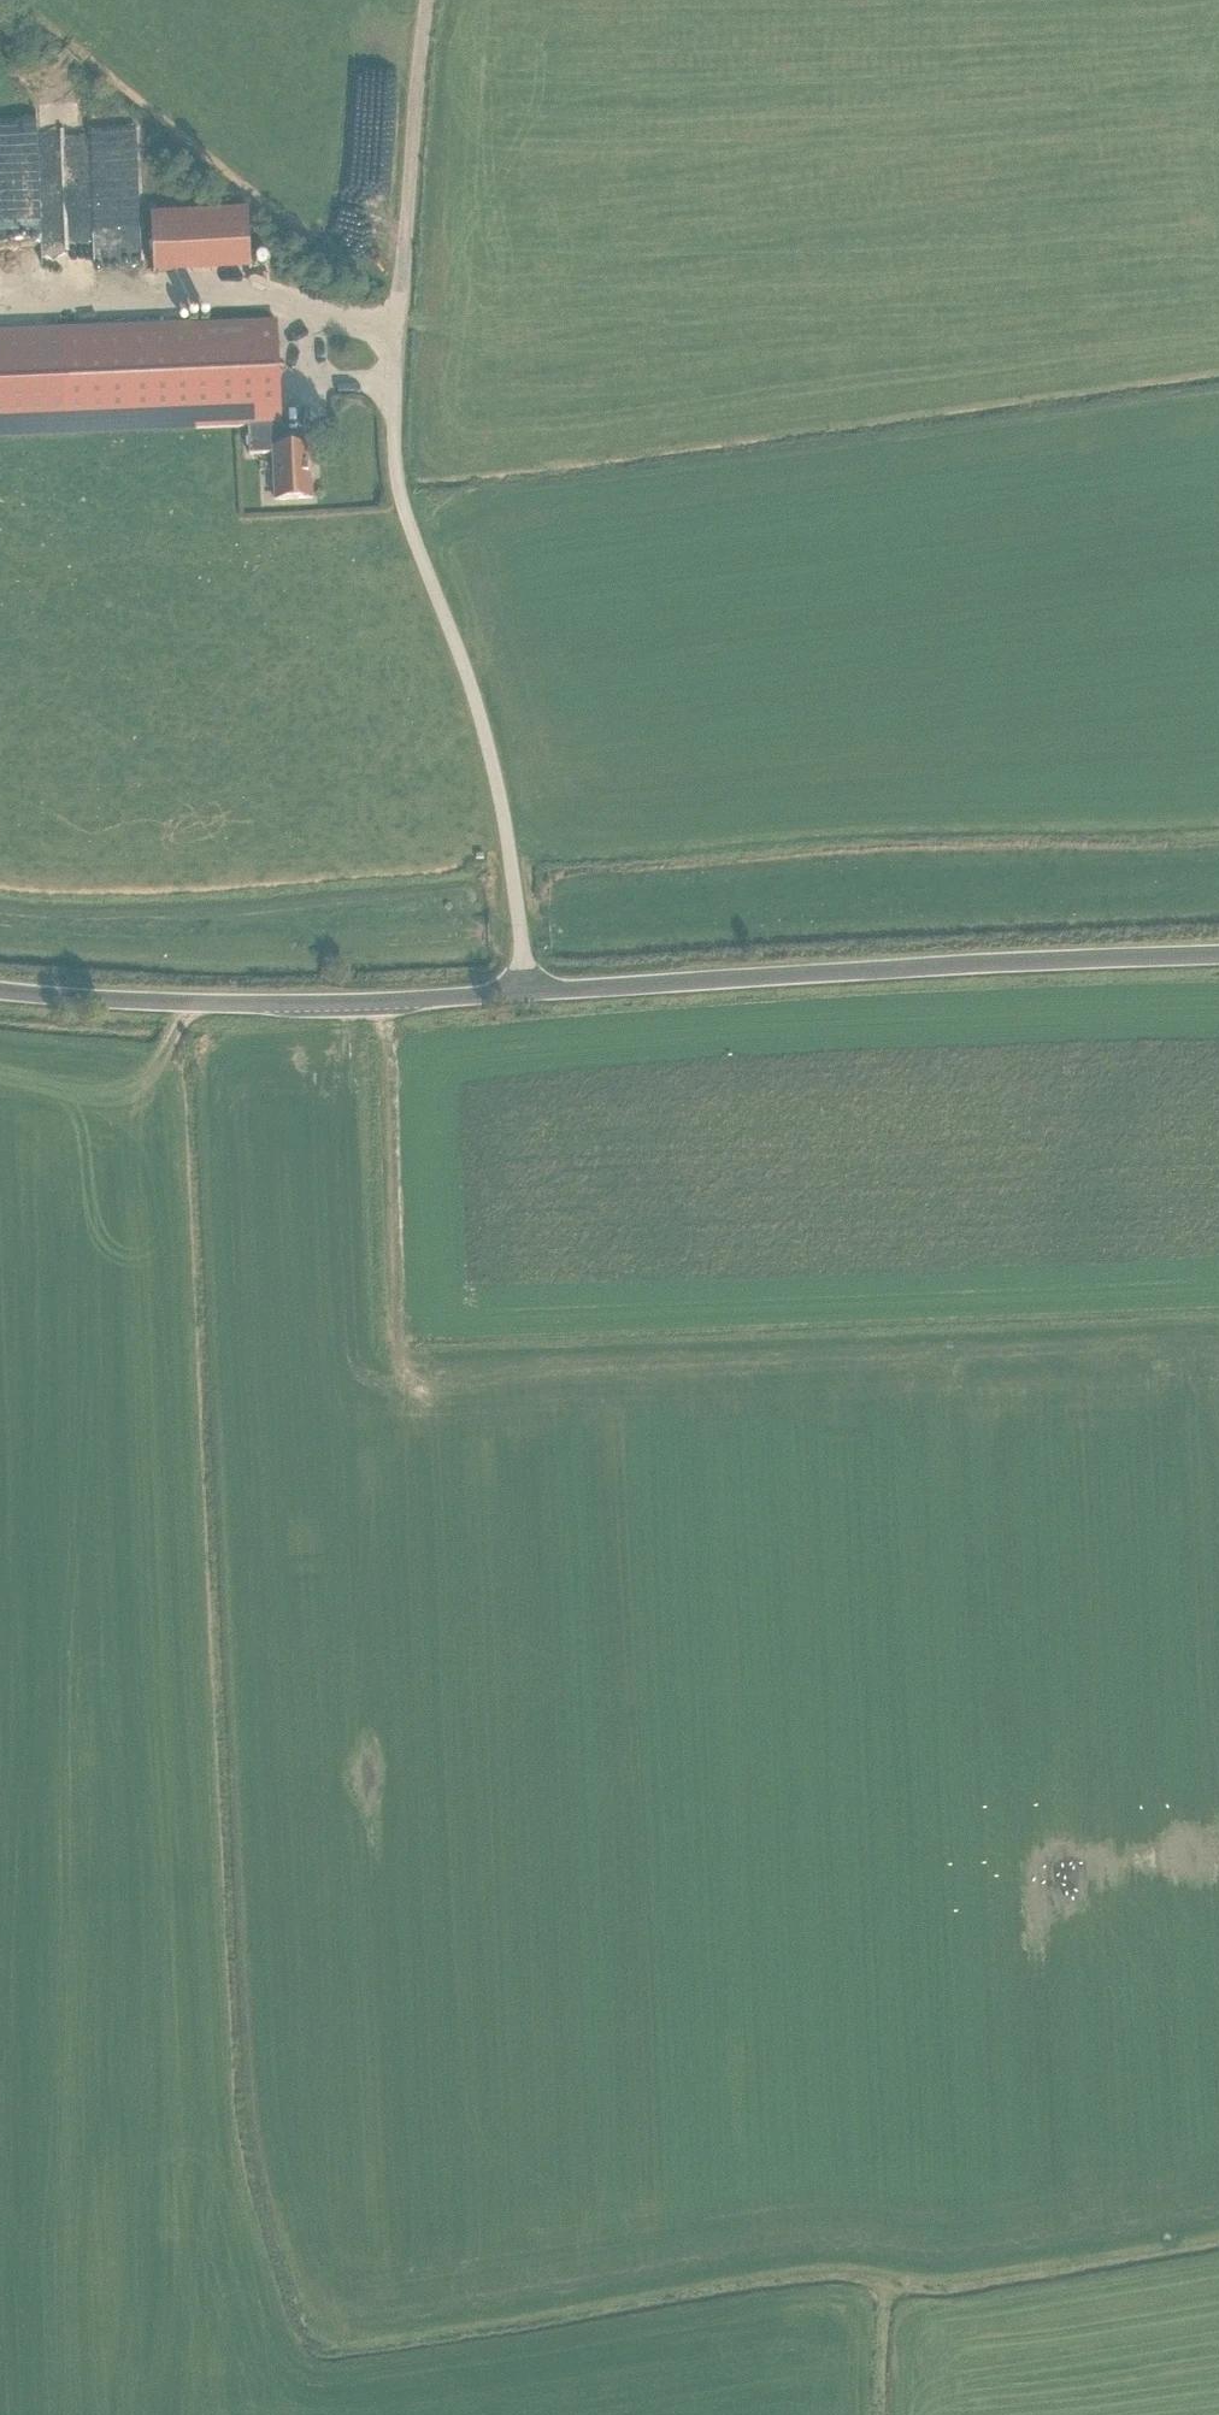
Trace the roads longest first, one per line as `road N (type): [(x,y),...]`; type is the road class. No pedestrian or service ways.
road 1 (unclassified): [(434,0),(398,342),(399,479),(483,719),(516,859),(530,992)]
road 2 (tertiary): [(1218,955),(530,992)]
road 3 (tertiary): [(530,992),(231,1006),(0,991)]

